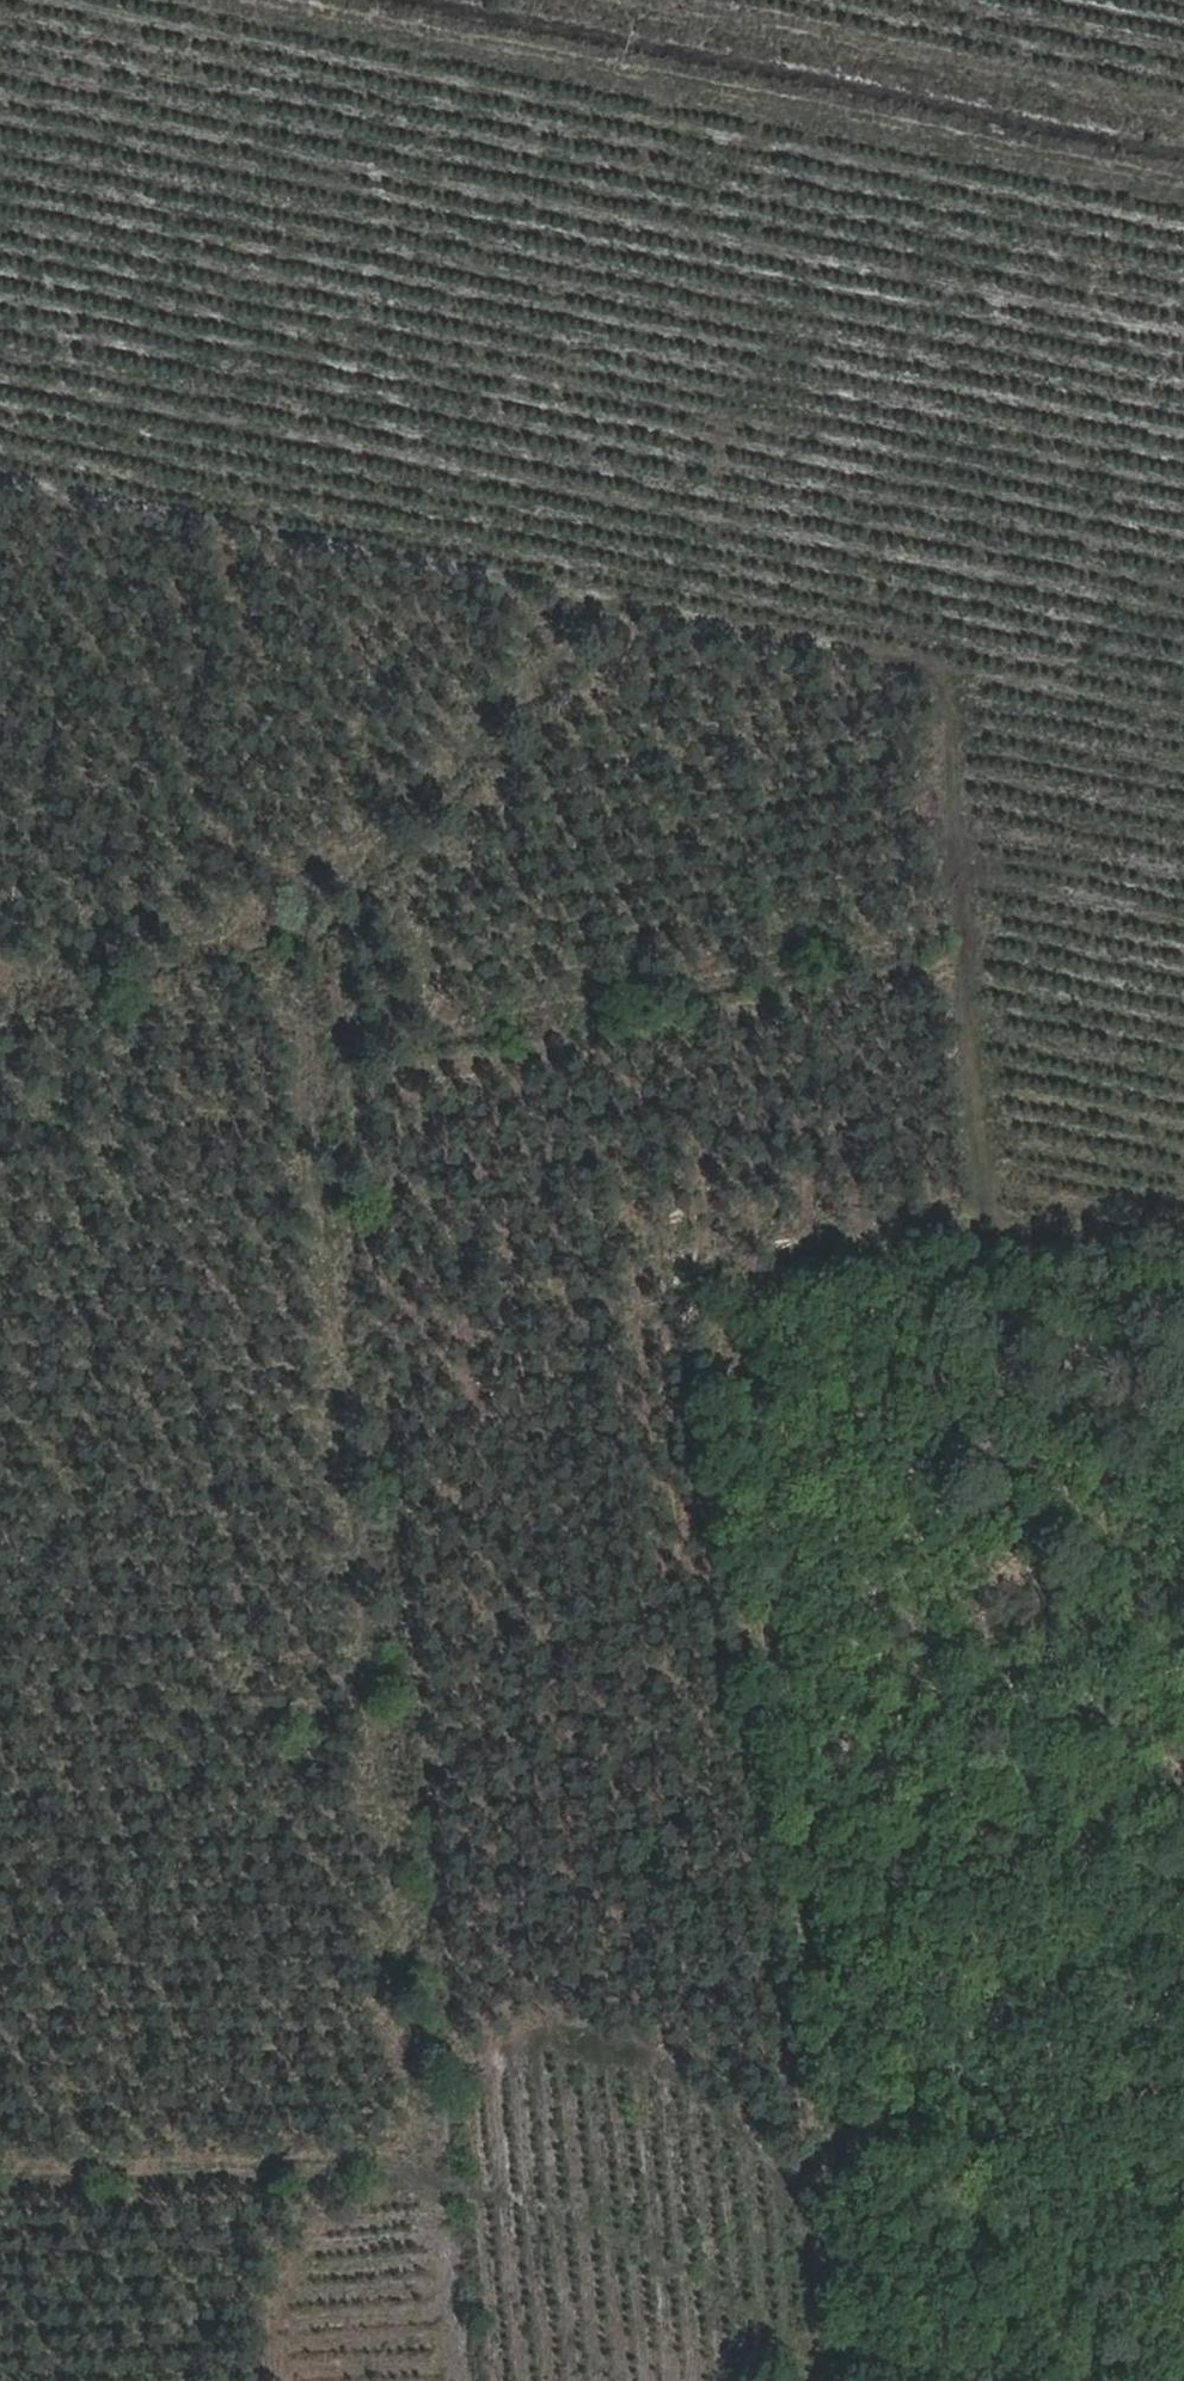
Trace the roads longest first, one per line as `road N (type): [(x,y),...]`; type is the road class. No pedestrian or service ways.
road 1 (track): [(267,0),(1183,184)]

